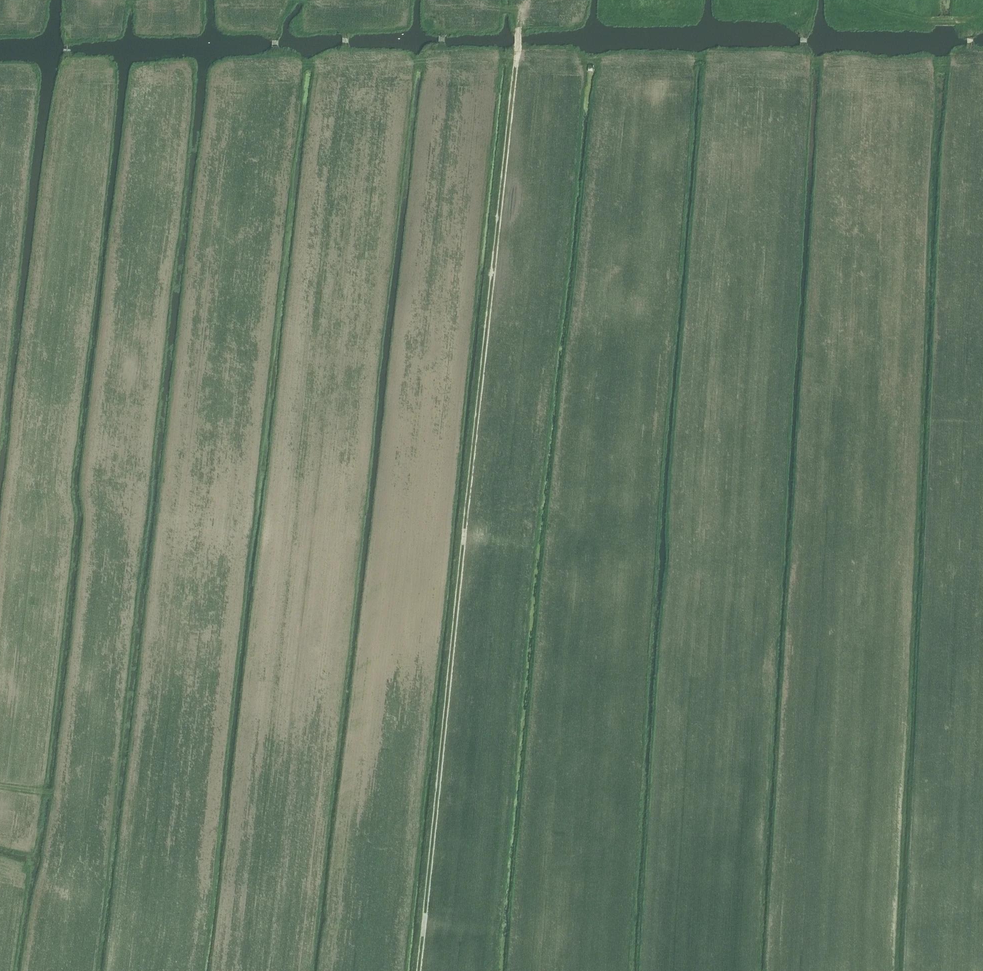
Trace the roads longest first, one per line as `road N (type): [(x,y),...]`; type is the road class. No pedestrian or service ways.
road 1 (track): [(422,970),(517,52)]
road 2 (track): [(952,970),(971,51)]
road 3 (track): [(971,32),(962,21),(847,0)]

